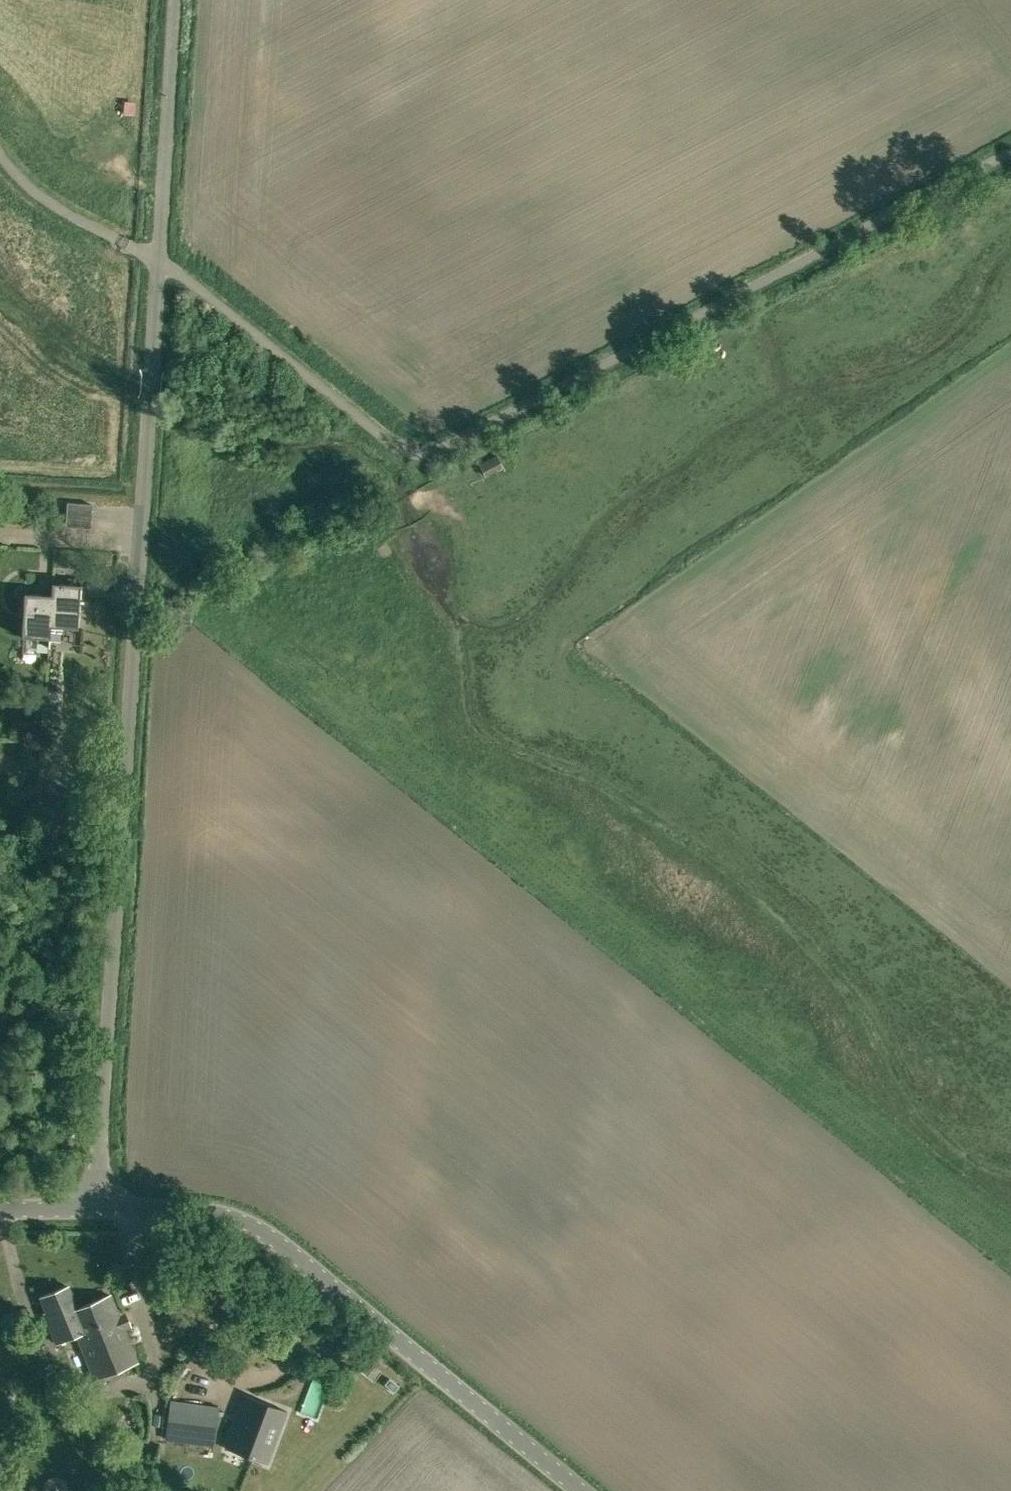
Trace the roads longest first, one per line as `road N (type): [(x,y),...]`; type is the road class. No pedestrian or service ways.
road 1 (unclassified): [(95,1211),(173,0)]
road 2 (tertiary): [(579,1490),(239,1224),(188,1213),(95,1211)]

